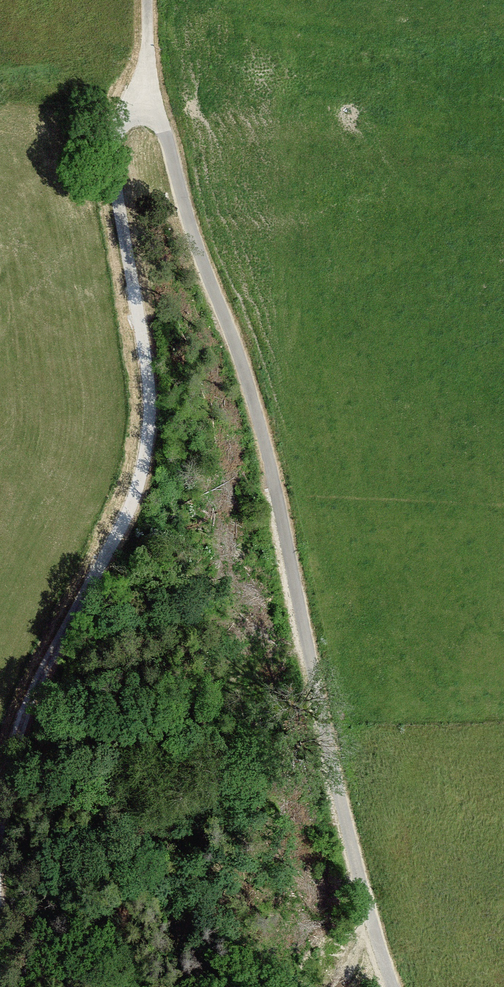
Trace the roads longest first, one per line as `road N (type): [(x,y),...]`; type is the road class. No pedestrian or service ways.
road 1 (track): [(391,986),(350,850),(249,387),(195,249),(162,127),(145,111),(146,0)]
road 2 (track): [(145,111),(120,122),(114,151),(150,384),(144,466),(110,552),(27,703),(0,817)]

